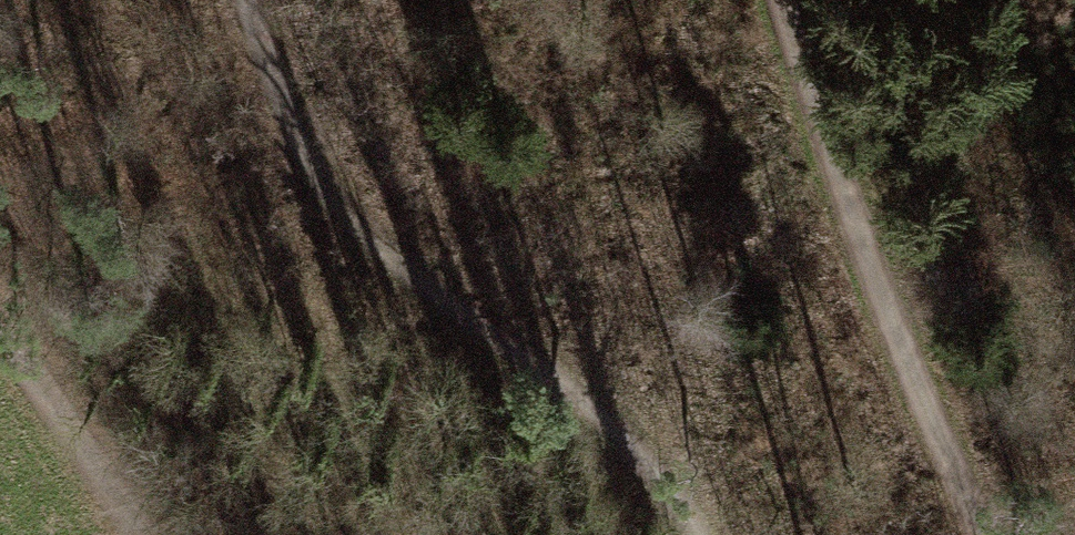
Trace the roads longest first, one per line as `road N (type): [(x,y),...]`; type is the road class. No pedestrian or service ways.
road 1 (track): [(646,534),(580,460),(352,272),(227,0)]
road 2 (track): [(789,0),(975,534)]
road 3 (track): [(0,317),(145,534)]

